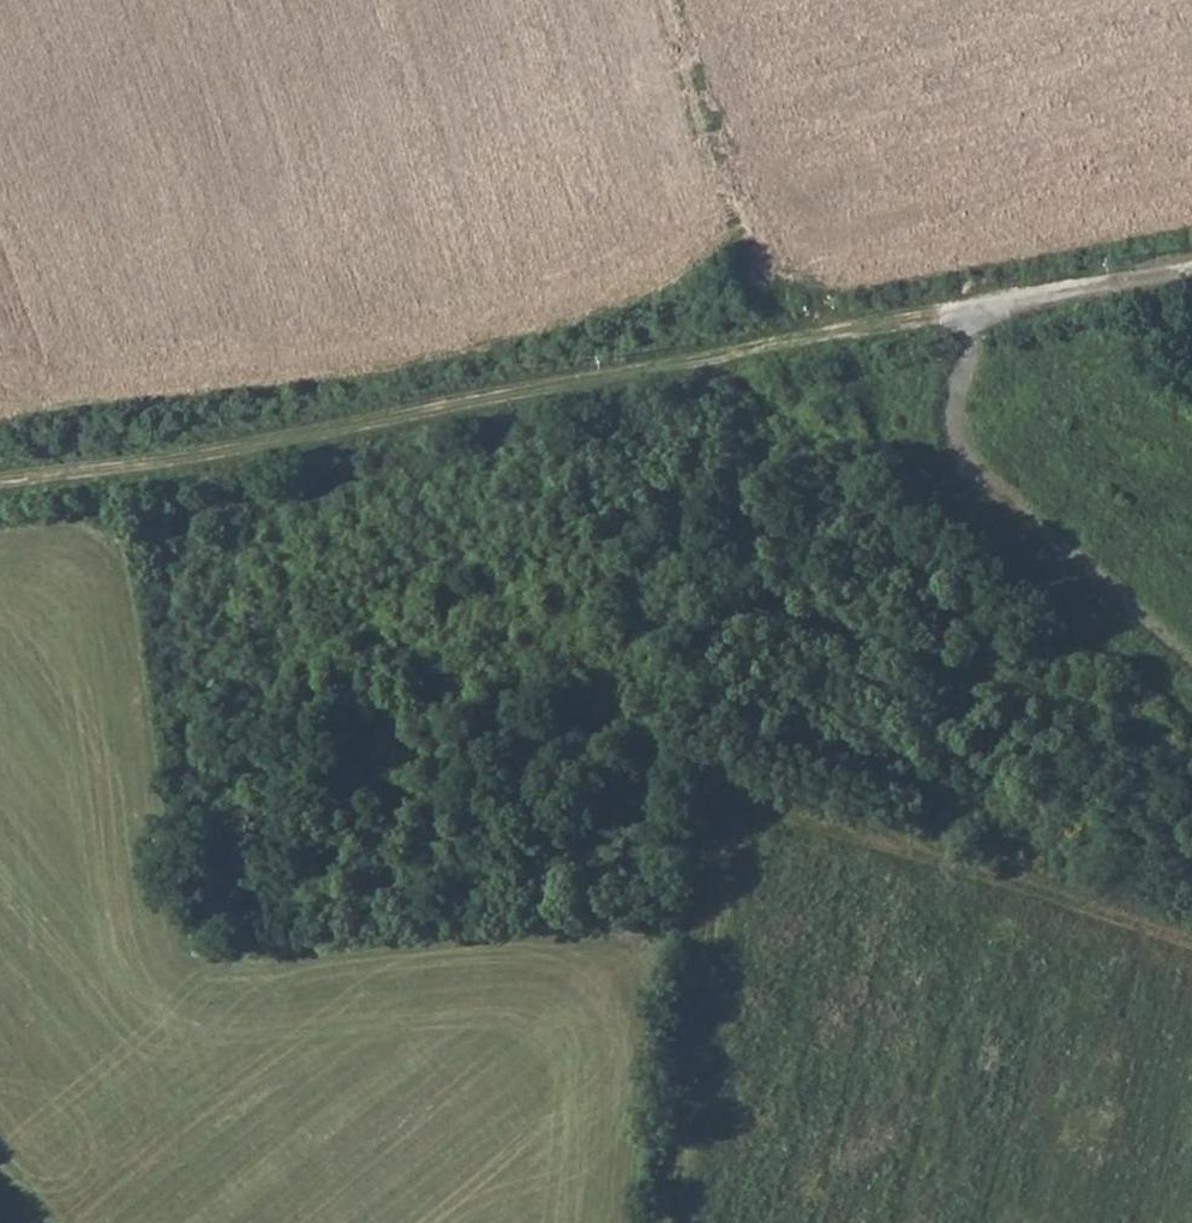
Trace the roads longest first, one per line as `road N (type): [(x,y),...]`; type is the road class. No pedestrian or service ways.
road 1 (track): [(0,484),(165,465),(1191,272)]
road 2 (track): [(984,311),(947,423),(1191,663)]

